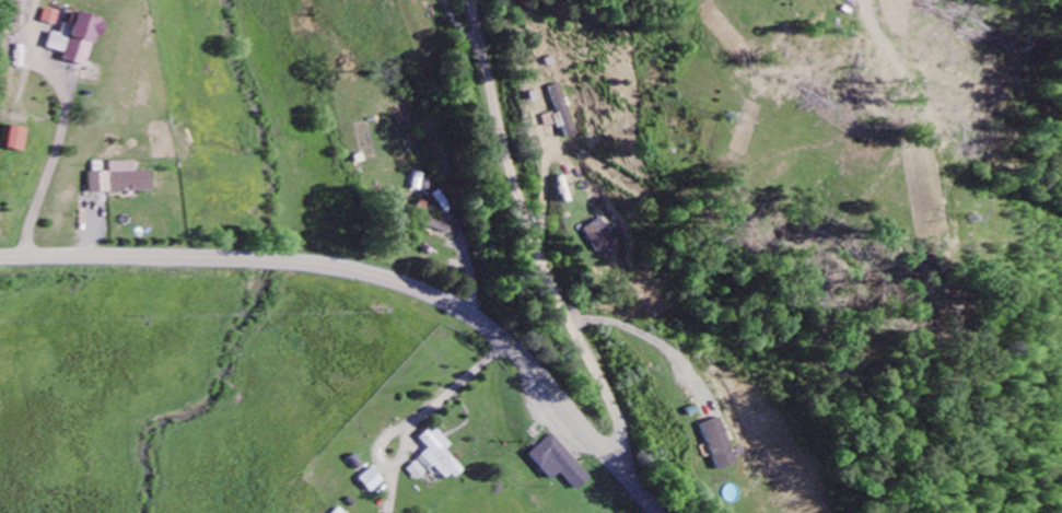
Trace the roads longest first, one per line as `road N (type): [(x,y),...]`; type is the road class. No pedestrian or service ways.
road 1 (secondary): [(0,256),(316,265),(448,303),(512,345),(657,512)]
road 2 (residential): [(610,458),(617,419),(532,245),(465,0)]

